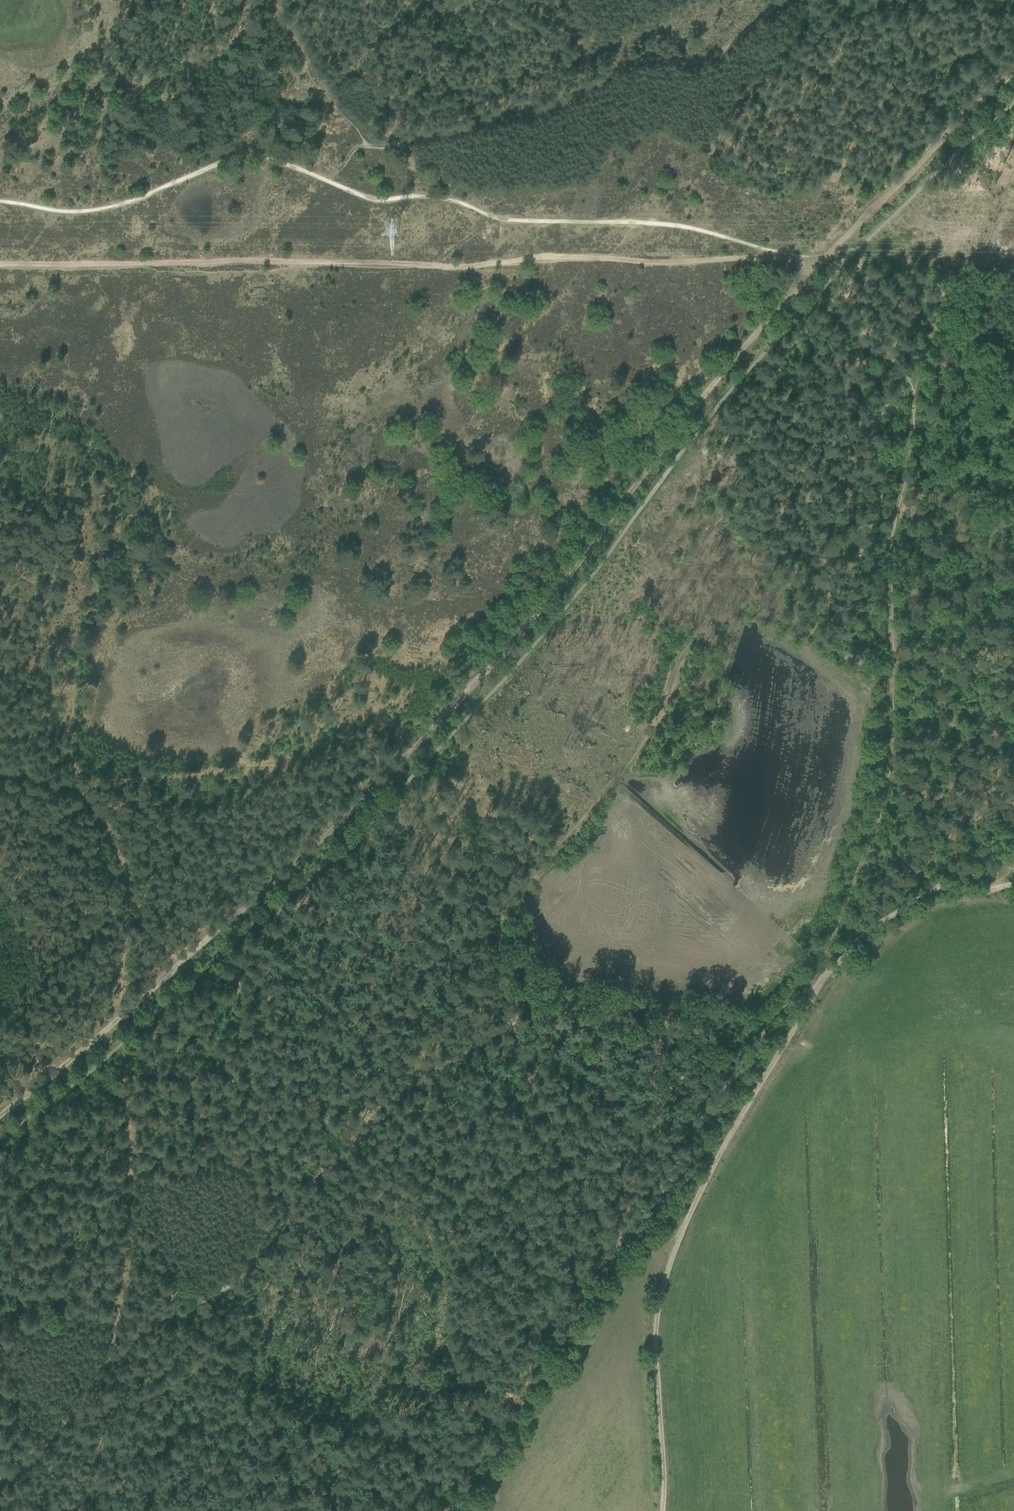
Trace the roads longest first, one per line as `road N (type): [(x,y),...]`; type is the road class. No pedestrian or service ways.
road 1 (track): [(1013,75),(936,138),(788,284),(653,442),(467,684),(372,790),(213,946),(0,1117)]
road 2 (track): [(795,262),(576,253),(0,258)]
road 3 (track): [(0,741),(87,786),(124,858),(130,902),(116,992),(127,1213),(108,1373),(98,1397)]
road 4 (track): [(828,969),(780,1008),(704,1116),(641,1123),(614,1253),(447,1510)]
road 5 (track): [(896,519),(839,537),(760,592),(687,628),(528,912),(517,940),(515,1038)]
road 6 (track): [(273,0),(323,94),(367,144),(384,148),(564,104),(643,57),(699,66),(786,0)]
road 7 (track): [(828,969),(833,932),(886,797),(896,519),(915,412),(907,376)]
road 8 (track): [(664,1510),(655,1339),(660,1294),(727,1139),(828,969)]
road 9 (track): [(0,175),(84,117),(118,110),(153,74),(255,0)]
road 10 (track): [(1013,121),(907,376)]
road 11 (track): [(828,969),(870,928),(927,894),(994,888)]
road 12 (track): [(907,376),(858,353),(788,284)]

